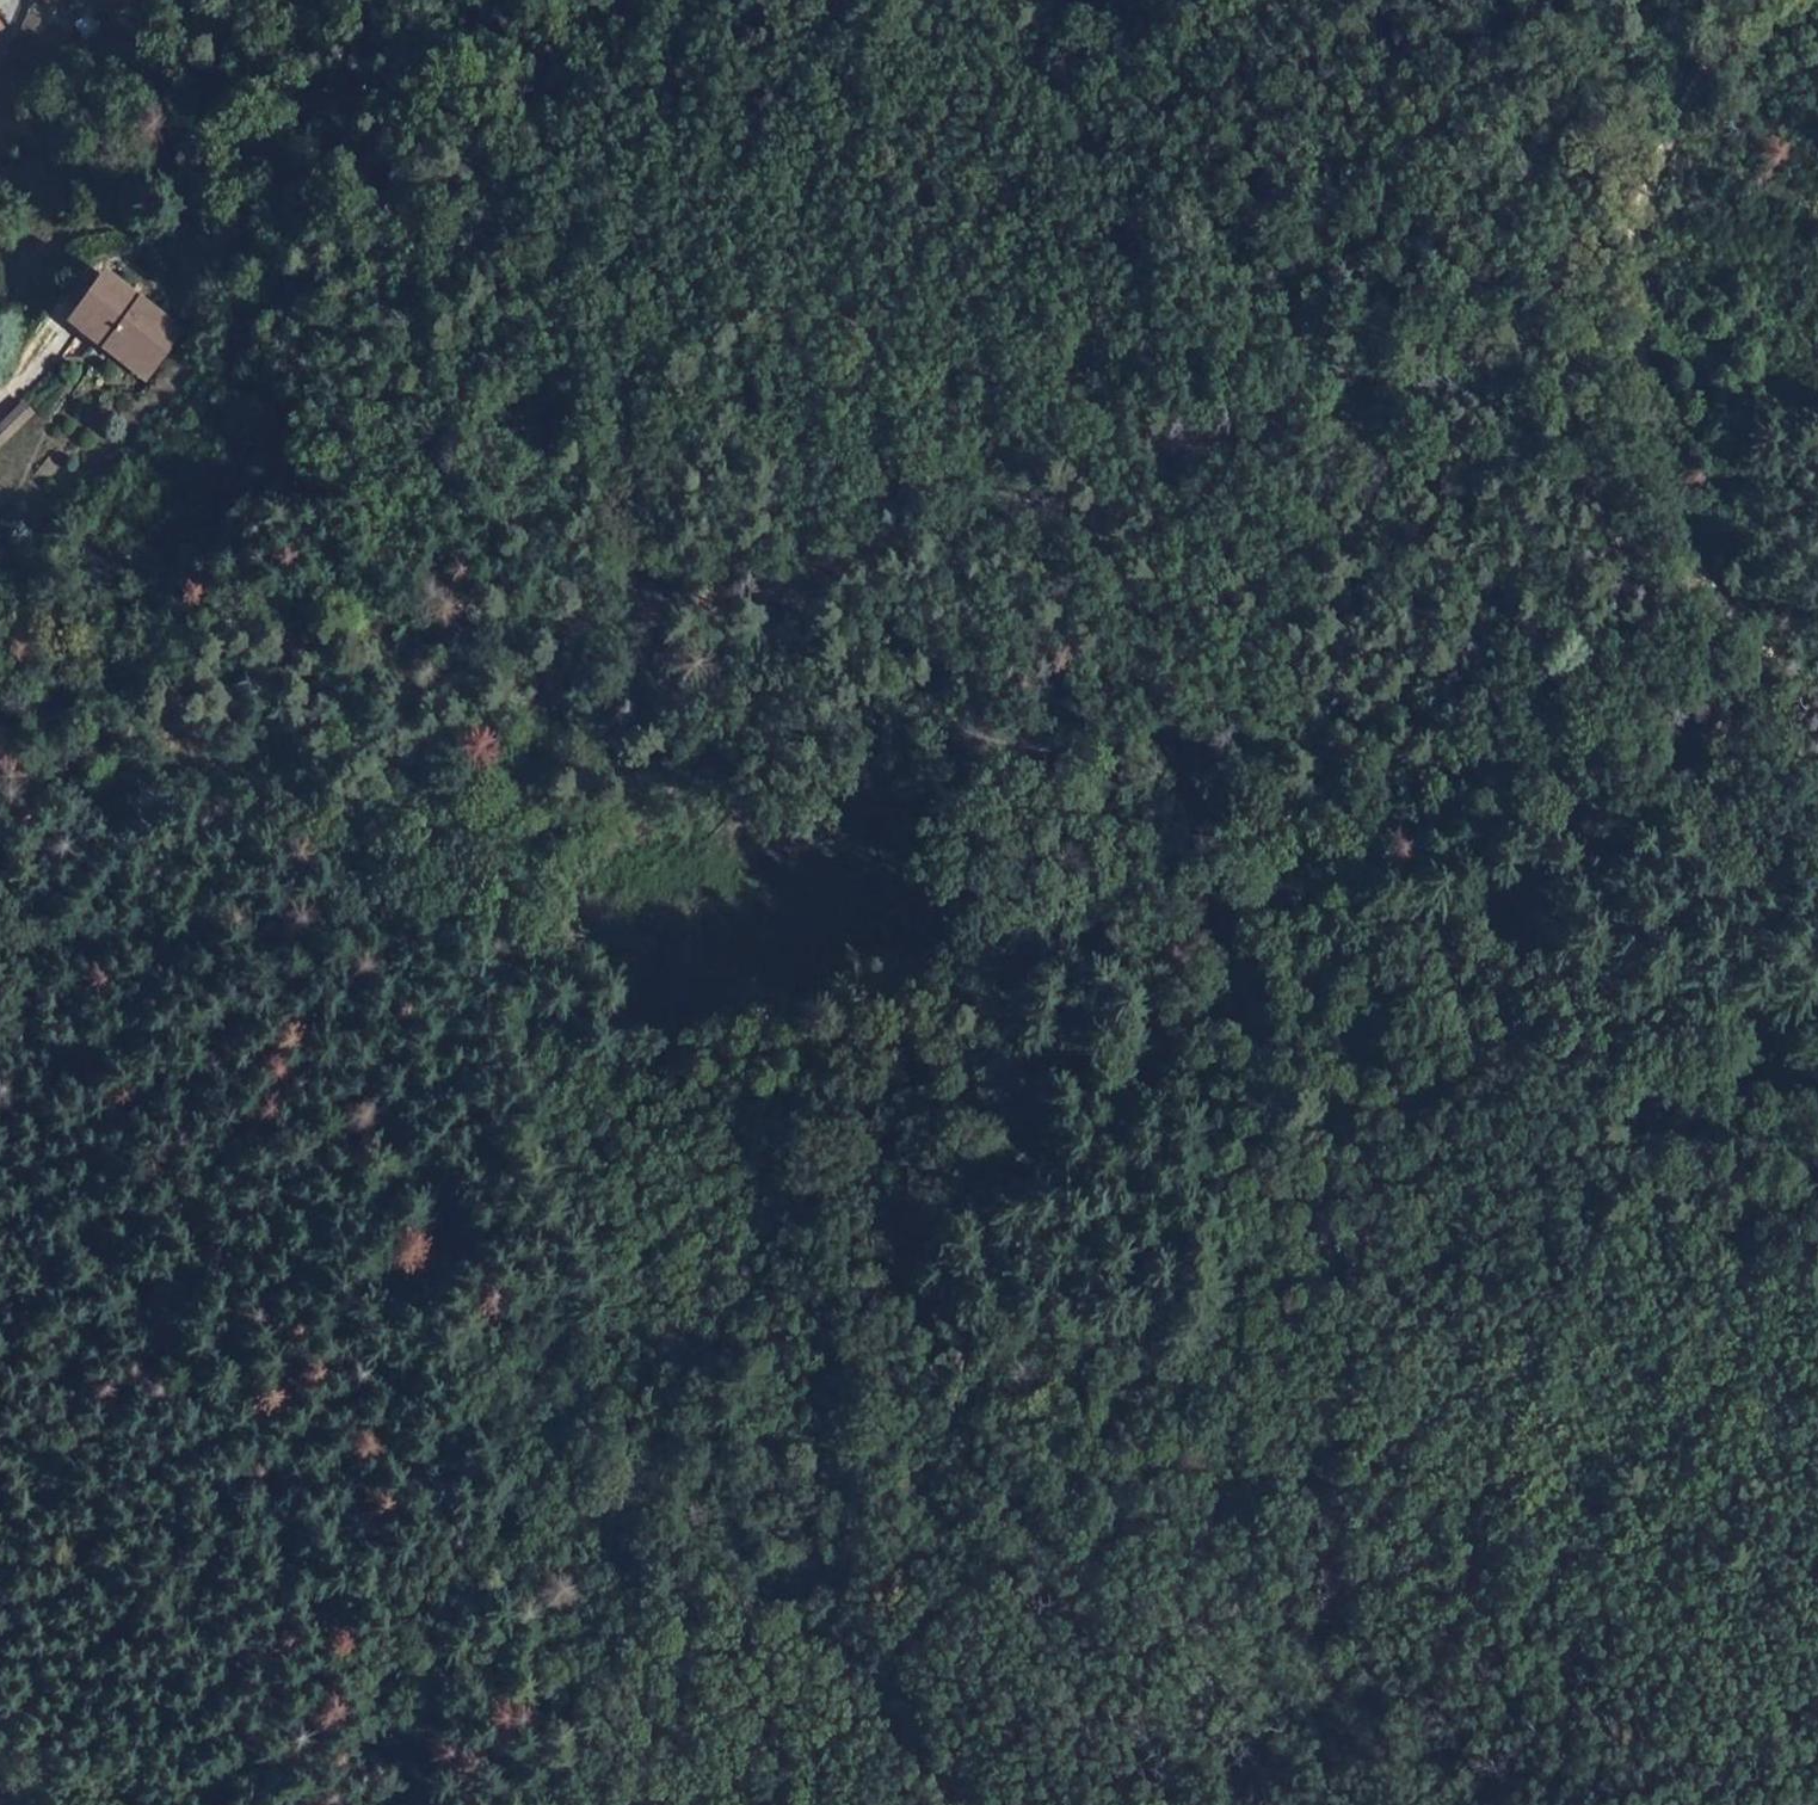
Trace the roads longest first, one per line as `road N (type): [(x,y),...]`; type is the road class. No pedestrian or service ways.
road 1 (track): [(0,1059),(101,1057),(186,1035),(258,1035),(379,1007),(421,1007),(504,1033),(633,1031),(855,1003),(1026,952),(1115,909),(1146,872),(1175,784),(1100,535),(1143,462),(1271,408),(1381,410),(1648,316)]
road 2 (track): [(1817,662),(1782,641),(1710,556),(1673,438),(1648,316),(1646,205),(1683,103),(1758,0)]

